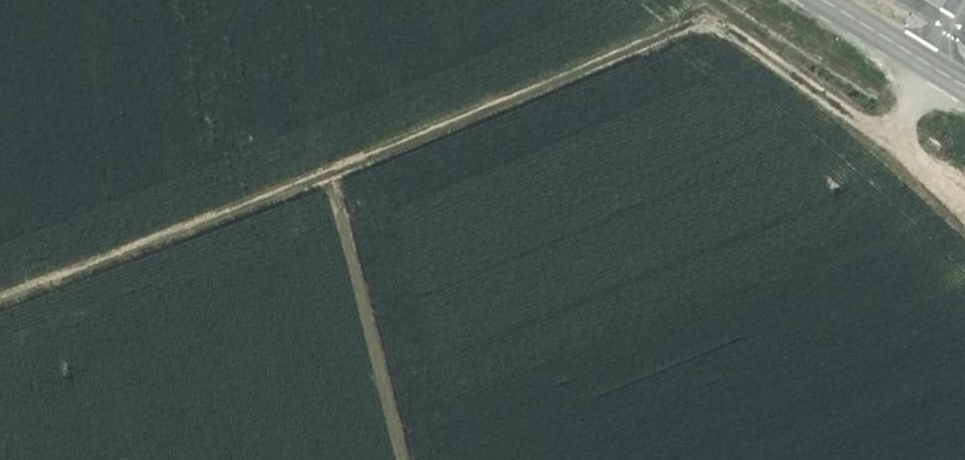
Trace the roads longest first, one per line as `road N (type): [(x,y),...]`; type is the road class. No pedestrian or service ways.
road 1 (track): [(0,298),(351,168),(680,29)]
road 2 (track): [(964,217),(888,139),(744,40),(715,27),(680,29)]
road 3 (track): [(351,168),(341,183),(344,214),(403,459)]
road 4 (secondary): [(964,88),(826,0)]
road 5 (track): [(888,139),(961,0)]

